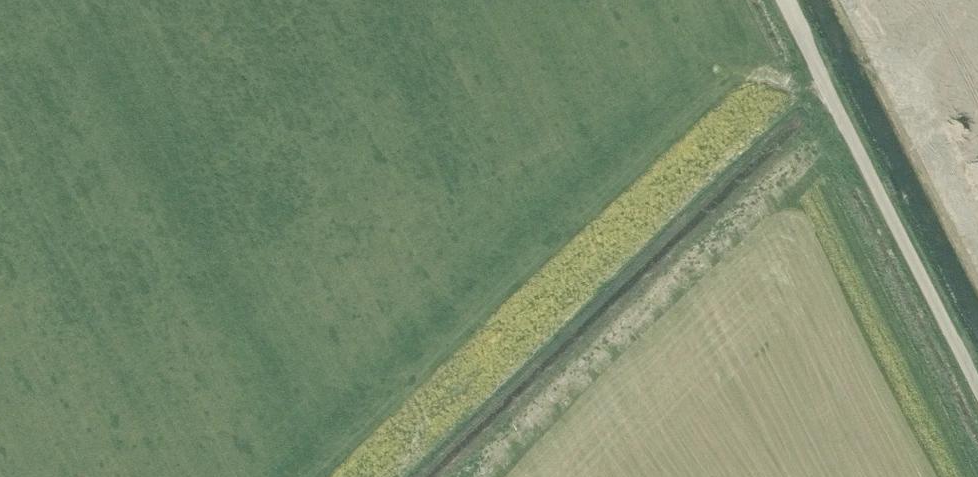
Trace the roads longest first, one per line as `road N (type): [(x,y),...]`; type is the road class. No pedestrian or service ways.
road 1 (unclassified): [(977,382),(785,0)]

